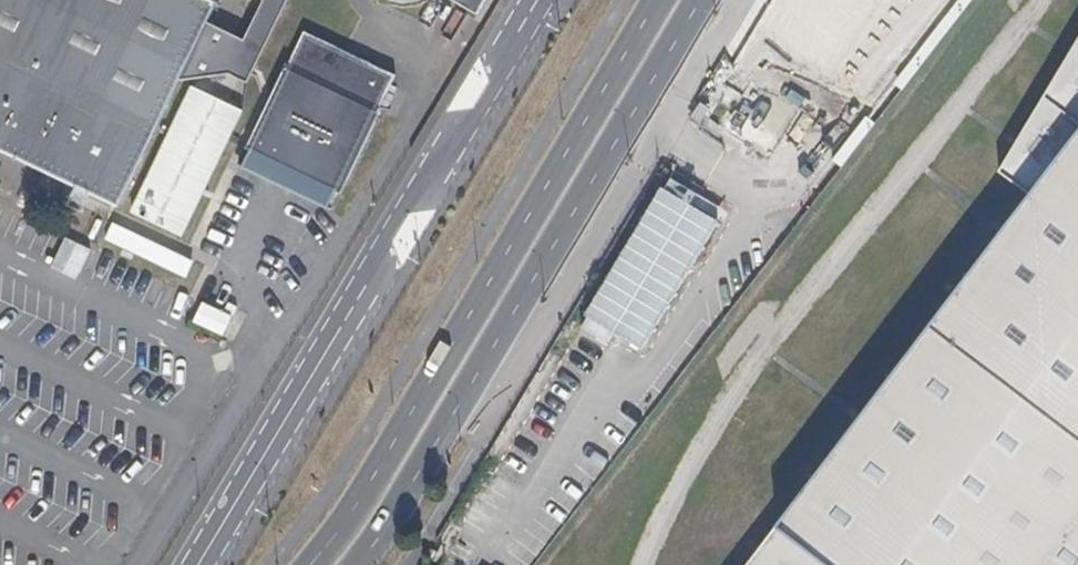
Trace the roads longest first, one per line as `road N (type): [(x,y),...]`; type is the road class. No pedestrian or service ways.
road 1 (primary): [(658,0),(380,469),(313,564)]
road 2 (primary): [(360,564),(703,0)]
road 3 (unclassified): [(199,564),(539,0)]

